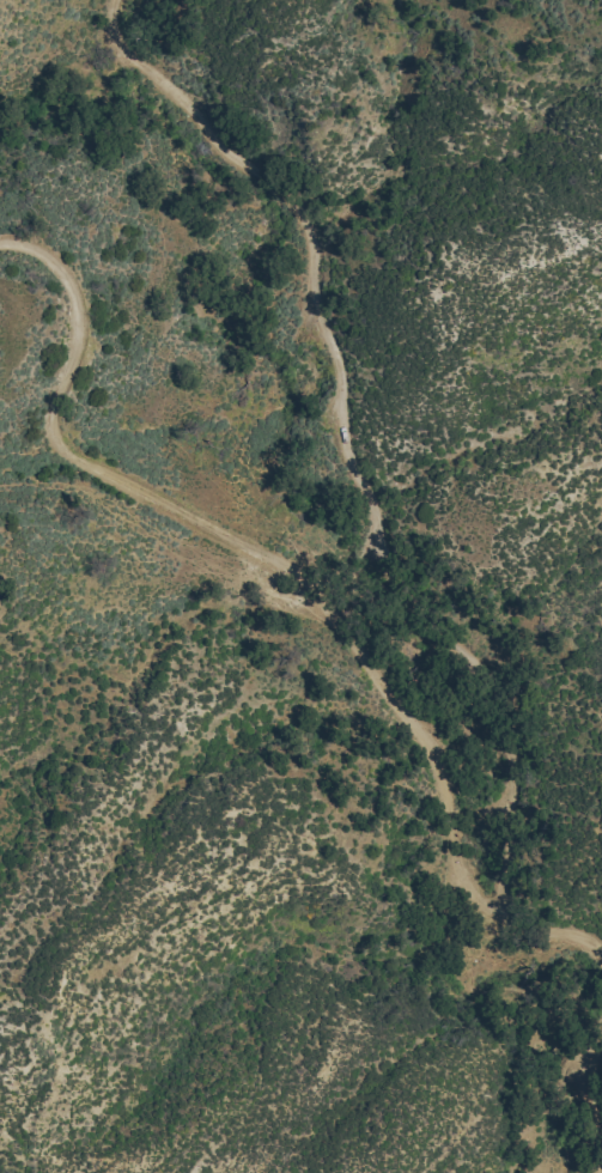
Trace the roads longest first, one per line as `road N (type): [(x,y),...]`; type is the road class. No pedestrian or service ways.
road 1 (track): [(601,947),(491,908),(519,734),(512,704),(498,676),(406,589),(381,537),(342,436),(338,357),(315,305),(311,241),(296,209),(116,45),(116,0)]
road 2 (track): [(491,908),(456,863),(440,760),(311,594),(273,560),(55,444),(81,316),(71,281),(44,254),(0,241)]
road 3 (track): [(601,1172),(590,1075),(601,1034)]

